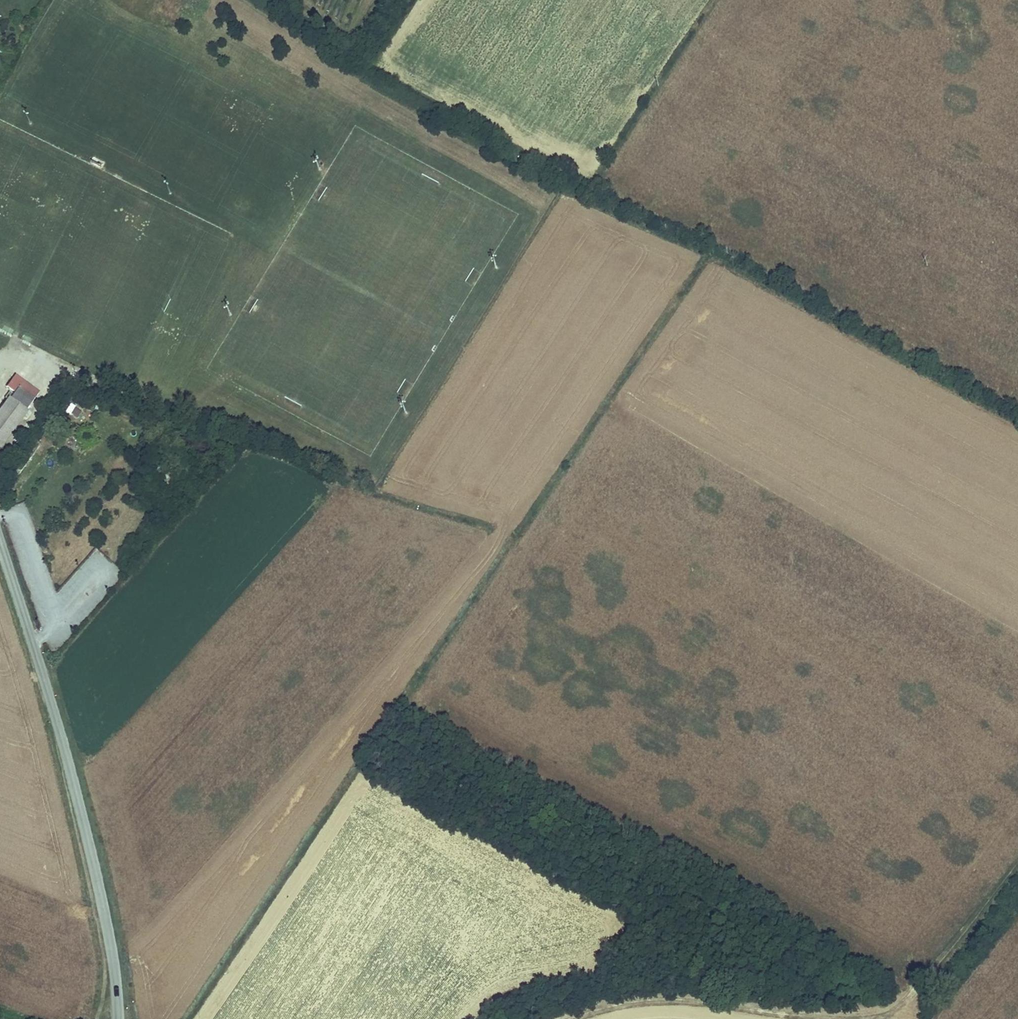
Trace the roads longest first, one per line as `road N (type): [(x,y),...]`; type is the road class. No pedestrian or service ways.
road 1 (residential): [(120,1018),(98,869),(0,545)]
road 2 (track): [(812,1018),(647,1001),(580,1018)]
road 3 (track): [(1017,865),(922,982),(871,1018)]

